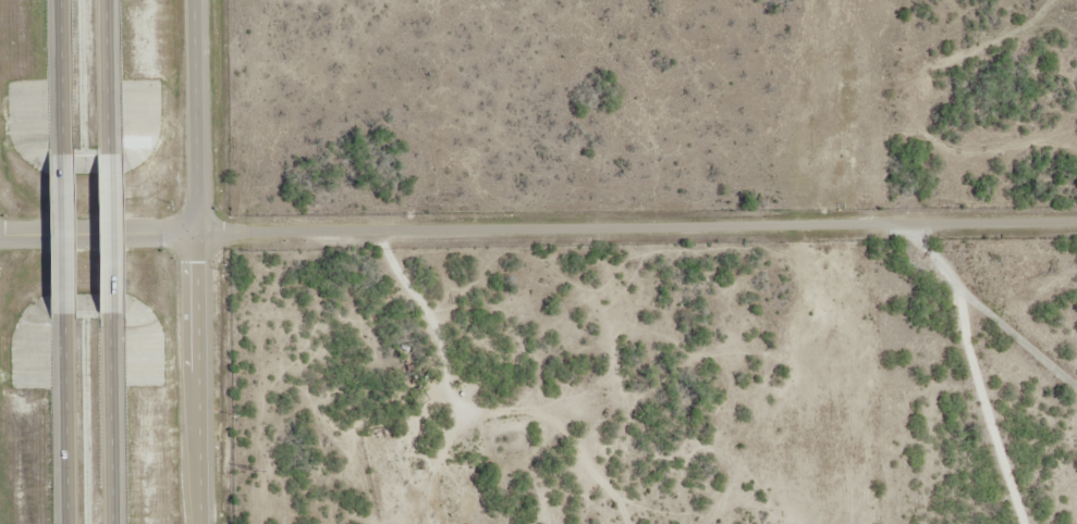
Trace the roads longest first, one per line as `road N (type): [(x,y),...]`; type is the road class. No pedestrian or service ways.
road 1 (residential): [(1076,226),(199,235)]
road 2 (trunk): [(202,523),(195,0)]
road 3 (trunk): [(114,523),(111,312)]
road 4 (trunk): [(62,314),(66,523)]
road 5 (tertiary): [(199,235),(0,237)]
road 6 (residential): [(1076,349),(921,228)]
road 7 (trunk): [(63,153),(62,314)]
road 8 (trunk): [(111,312),(109,153)]
road 9 (trunk): [(109,153),(107,0)]
road 10 (trunk): [(61,0),(63,153)]

